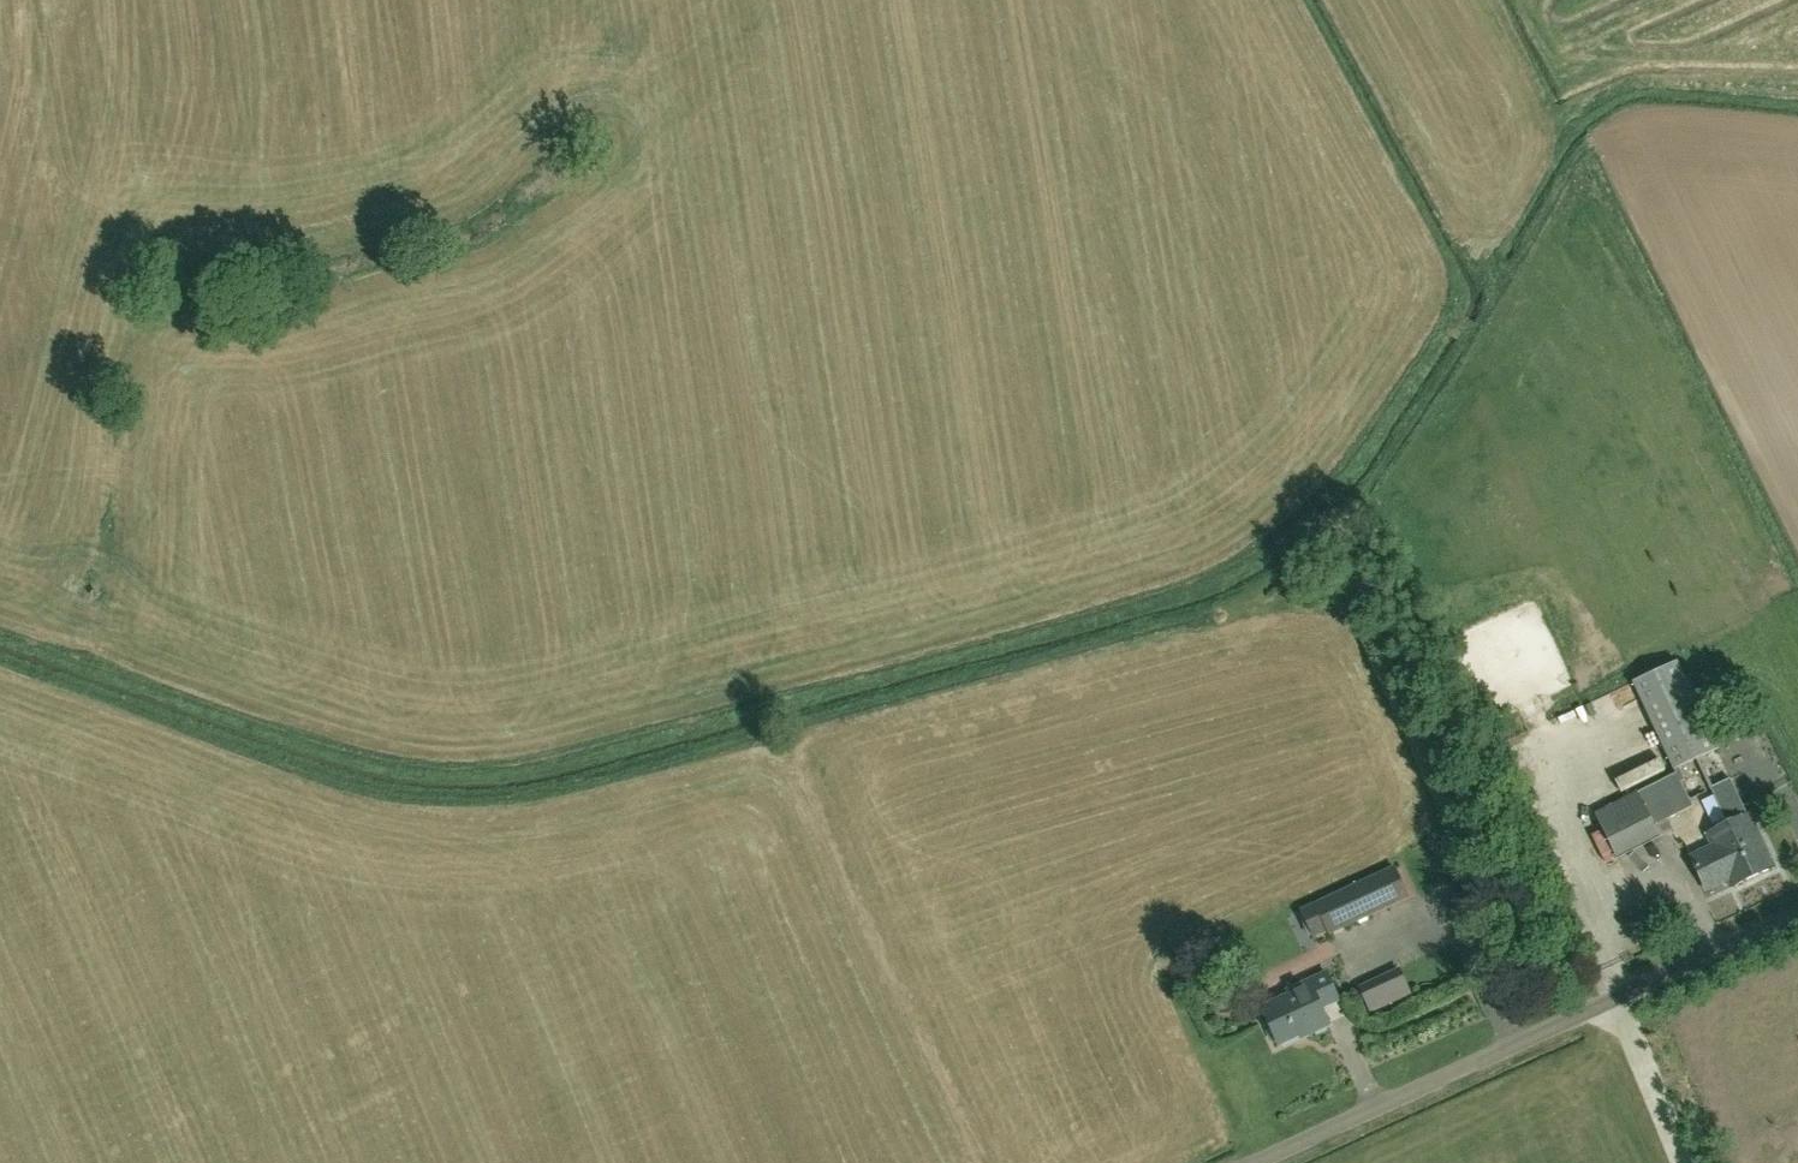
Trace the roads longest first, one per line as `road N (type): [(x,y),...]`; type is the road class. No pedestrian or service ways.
road 1 (unclassified): [(1254,1162),(1797,915)]

